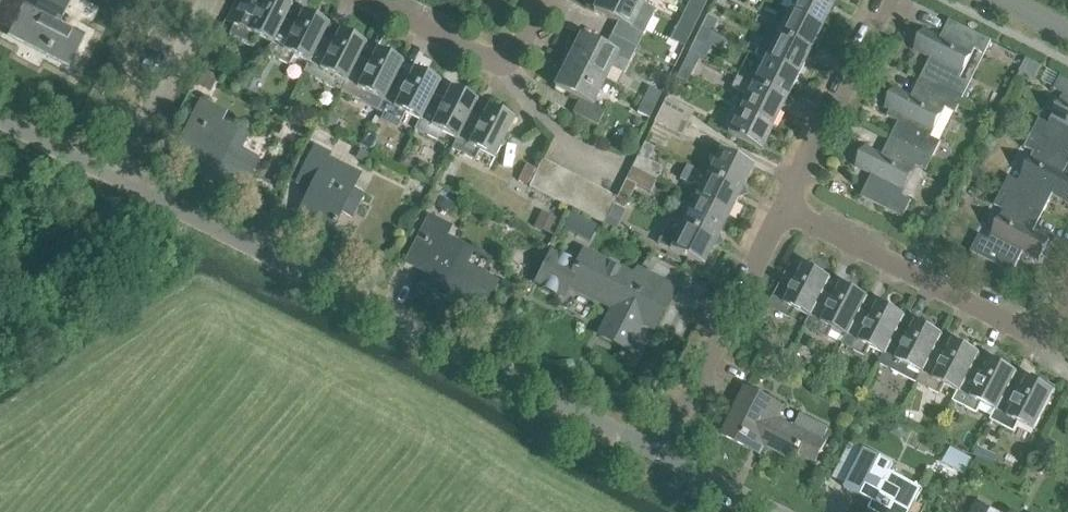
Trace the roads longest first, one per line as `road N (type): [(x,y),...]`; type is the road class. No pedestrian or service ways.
road 1 (residential): [(666,458),(123,182)]
road 2 (residential): [(1052,343),(787,212)]
road 3 (residential): [(666,458),(787,212)]
road 4 (residential): [(354,0),(493,68),(529,43),(550,0)]
road 5 (residential): [(787,212),(891,0)]
road 6 (residential): [(123,182),(211,0)]
road 7 (residential): [(123,182),(0,118)]
road 8 (residential): [(774,511),(666,458)]

